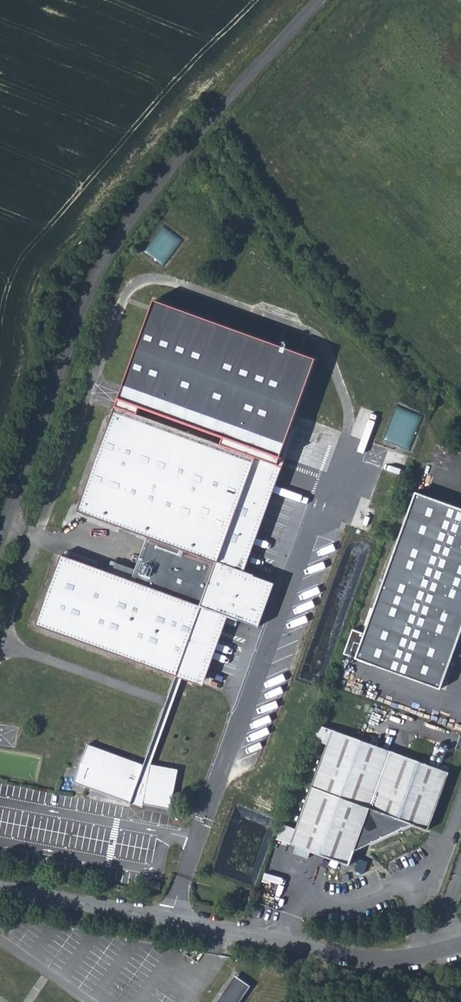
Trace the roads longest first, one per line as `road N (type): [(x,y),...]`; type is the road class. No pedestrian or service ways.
road 1 (unclassified): [(321,0),(207,123),(104,262),(0,541)]
road 2 (unclassified): [(460,945),(394,960),(354,959),(0,888)]
road 3 (track): [(207,123),(460,421)]

